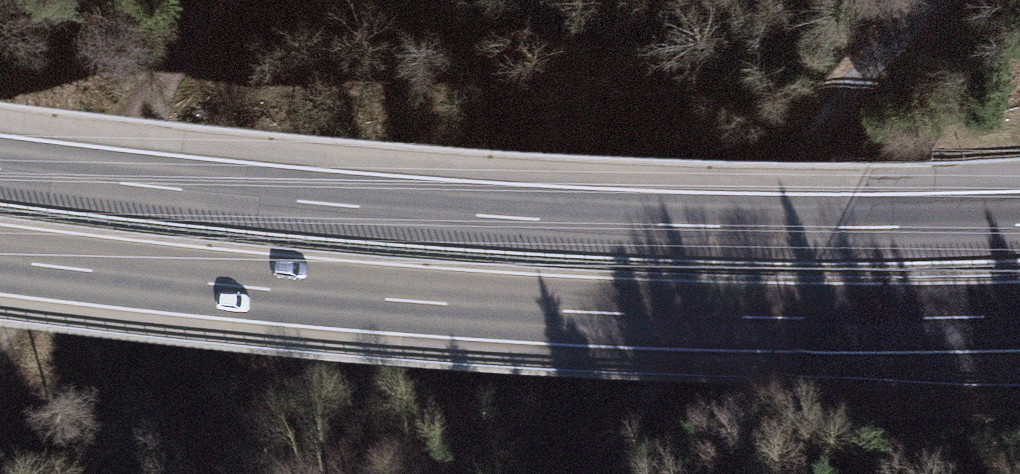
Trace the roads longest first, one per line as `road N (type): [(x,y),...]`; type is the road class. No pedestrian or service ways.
road 1 (motorway): [(0,259),(575,313),(1019,318)]
road 2 (motorway): [(1019,224),(519,217),(0,169)]
road 3 (track): [(595,473),(834,116),(949,0)]
road 4 (track): [(225,0),(0,323)]

